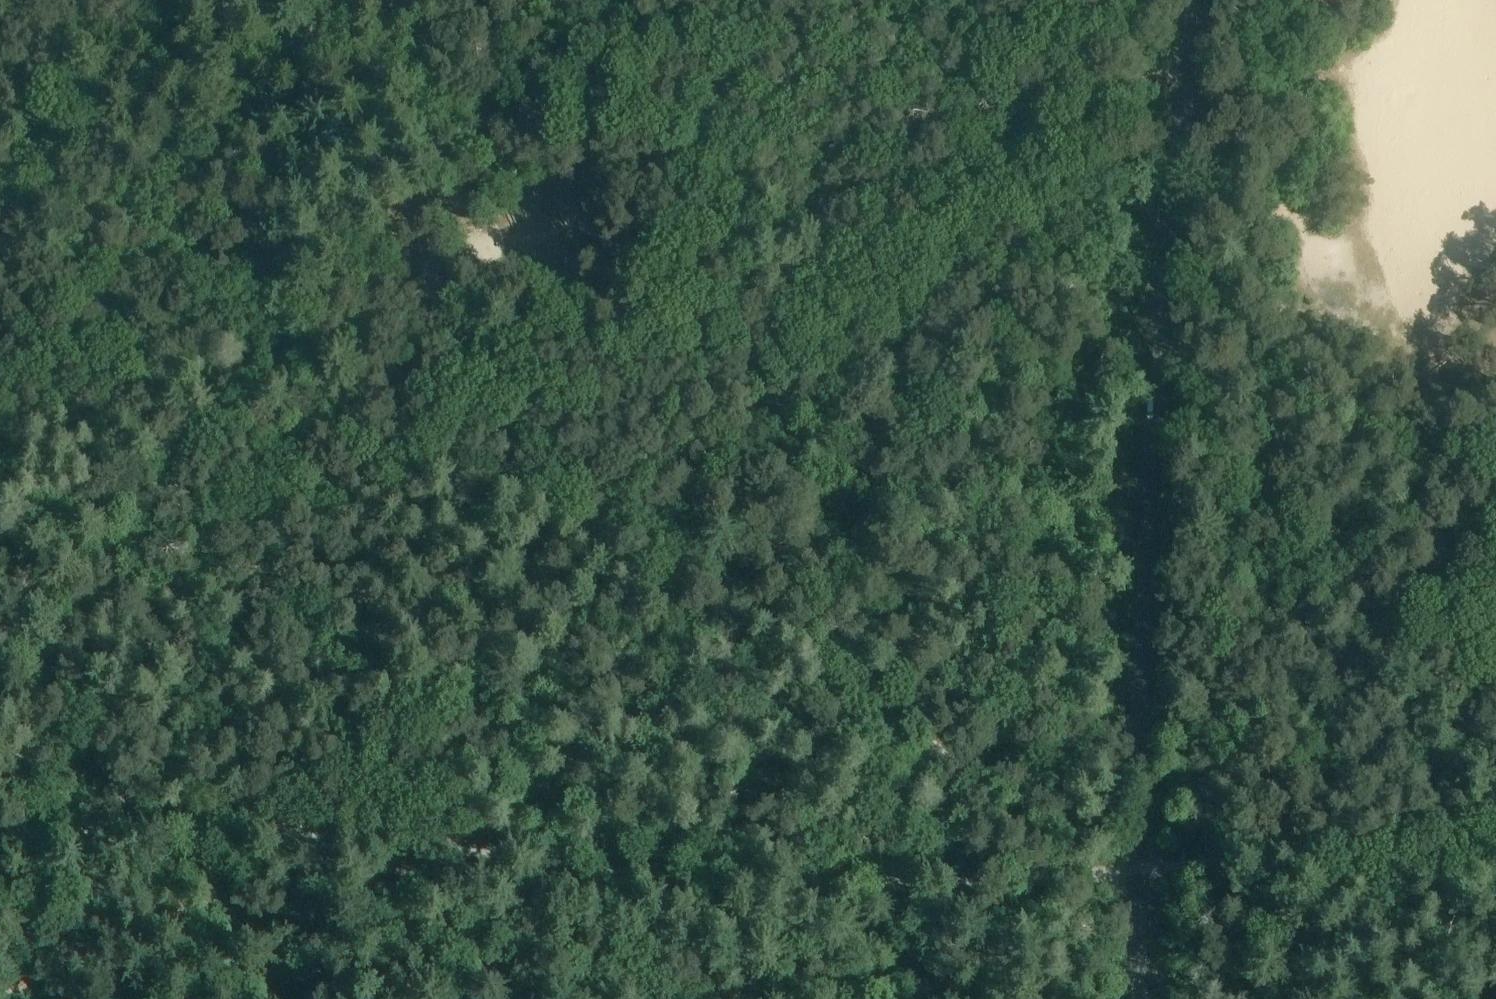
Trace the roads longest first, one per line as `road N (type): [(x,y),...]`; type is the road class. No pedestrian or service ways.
road 1 (track): [(0,831),(129,819),(257,821),(697,870),(1061,875)]
road 2 (tertiary): [(1138,998),(1151,440),(1164,271),(1202,0)]

